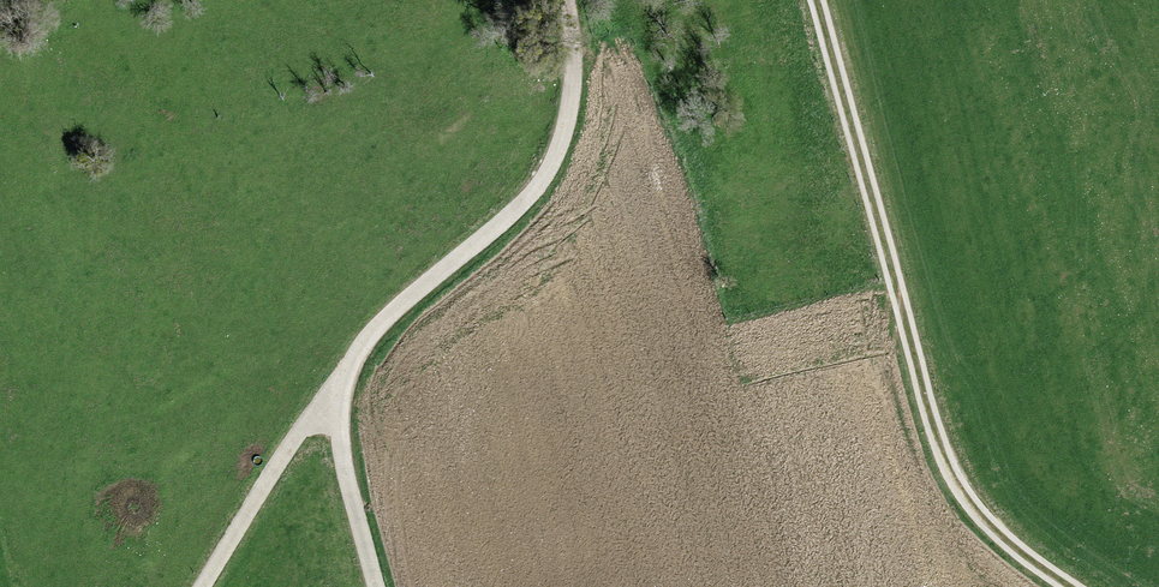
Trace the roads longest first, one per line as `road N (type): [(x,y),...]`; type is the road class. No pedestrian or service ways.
road 1 (track): [(373,586),(332,398),(351,355),(415,286),(530,190),(565,135),(573,52),(565,0)]
road 2 (track): [(1068,586),(965,506),(942,462),(815,0)]
road 3 (track): [(200,586),(310,417),(332,398)]

